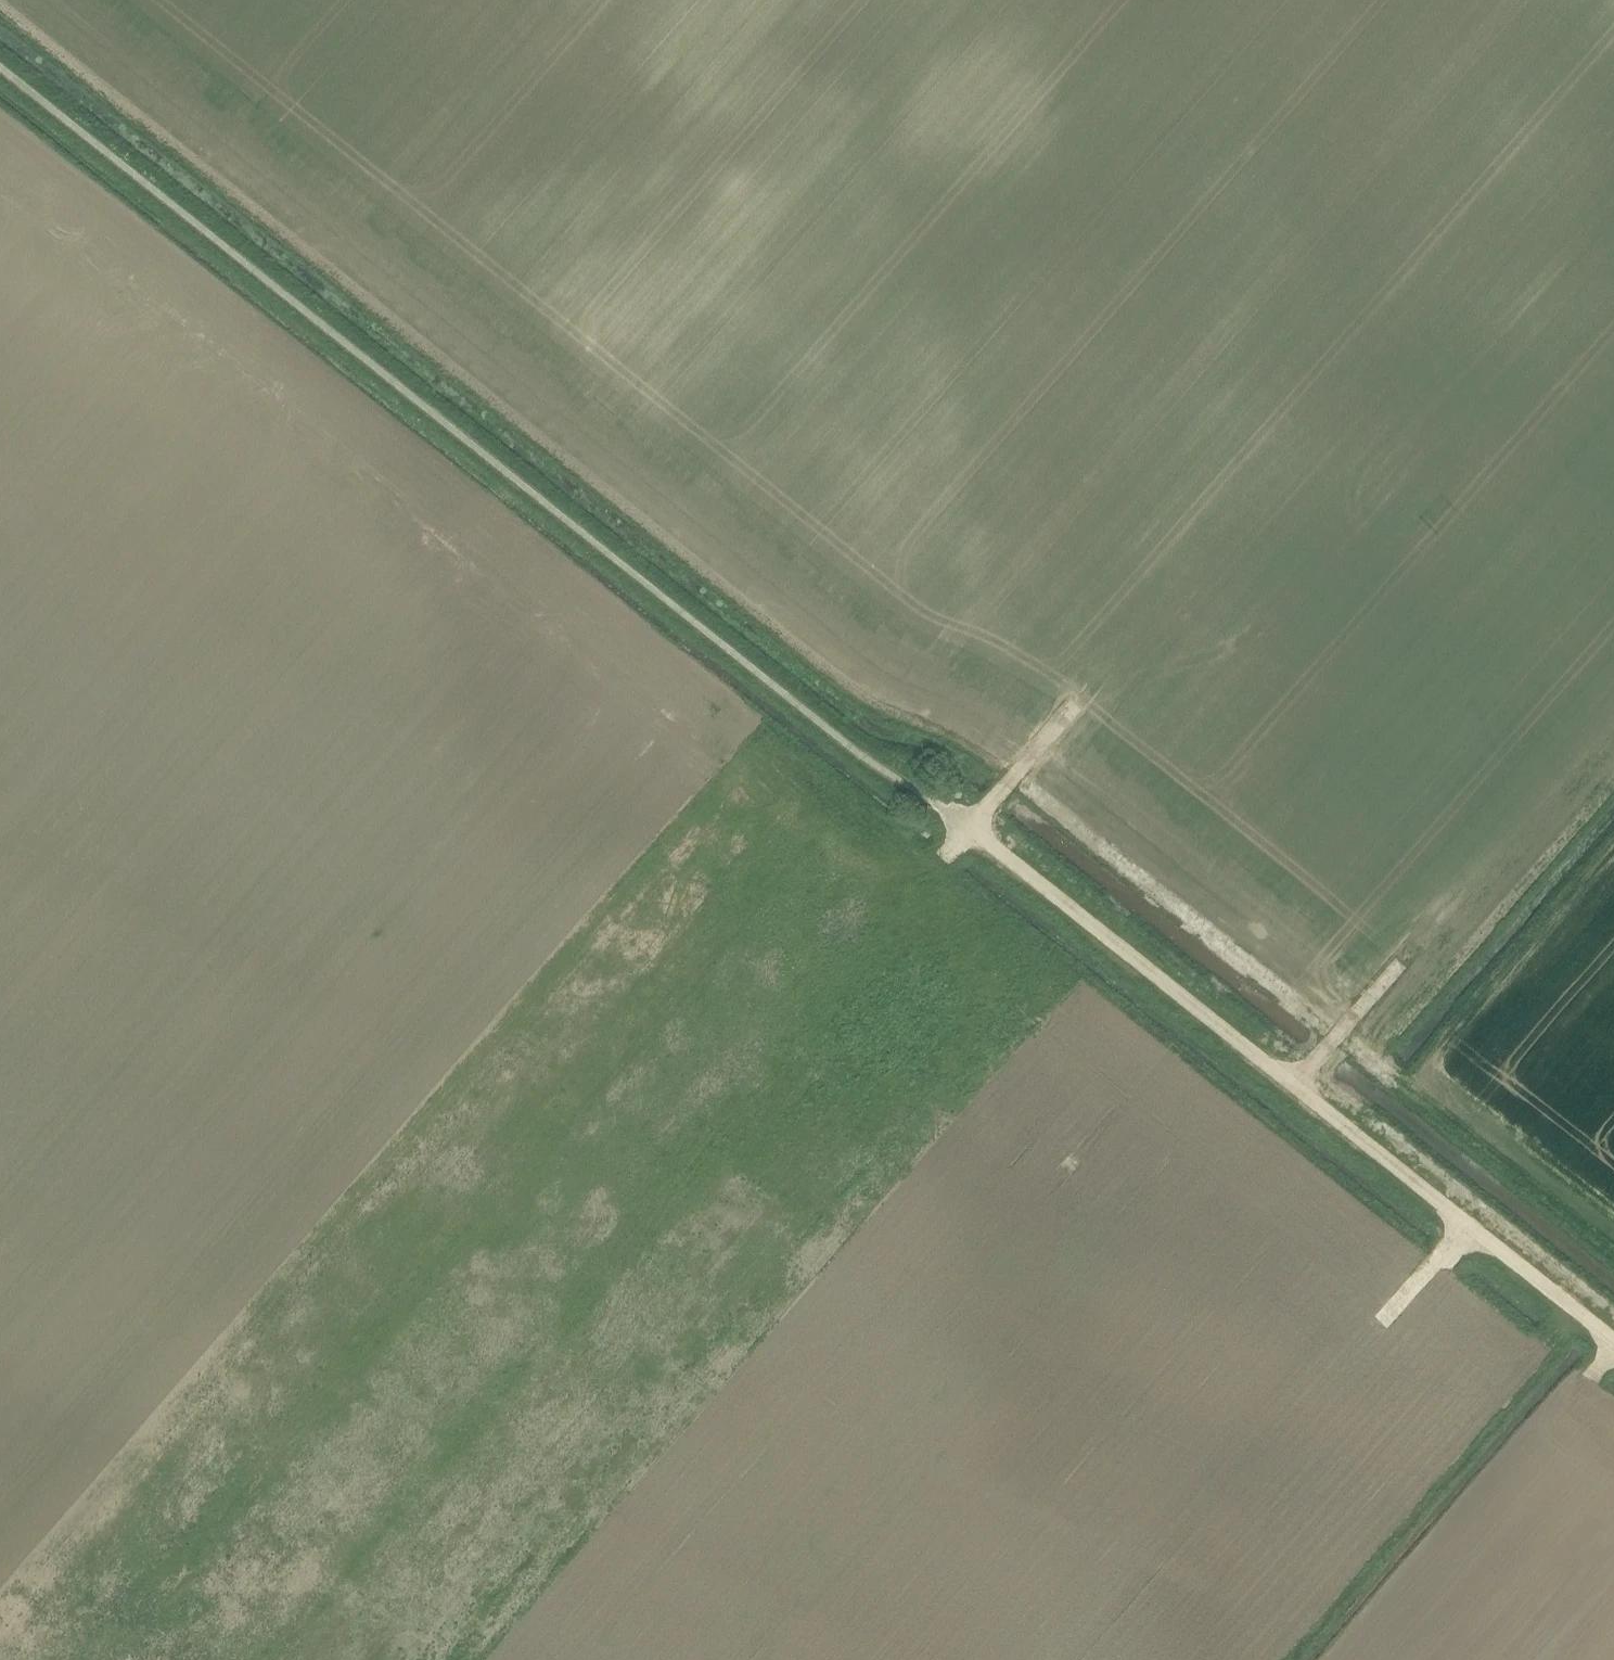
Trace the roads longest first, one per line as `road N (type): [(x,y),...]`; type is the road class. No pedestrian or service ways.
road 1 (unclassified): [(1613,1334),(972,830)]

